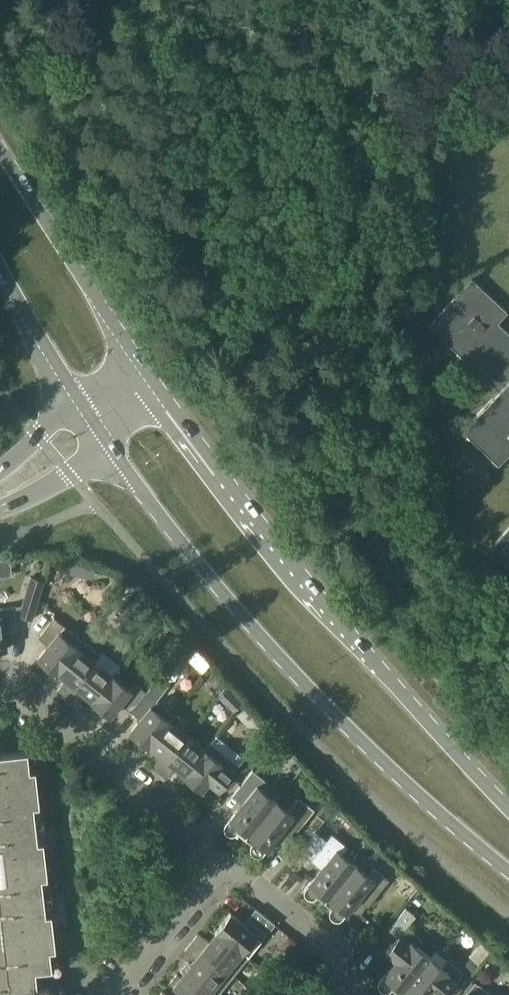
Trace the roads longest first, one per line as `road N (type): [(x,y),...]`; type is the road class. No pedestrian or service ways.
road 1 (primary): [(105,449),(285,660),(412,792),(508,871)]
road 2 (primary): [(508,809),(308,592),(158,386)]
road 3 (primary): [(158,386),(0,139)]
road 4 (residential): [(0,687),(223,859)]
road 5 (residential): [(223,859),(342,959),(355,994)]
road 6 (residential): [(119,994),(223,859)]
road 7 (primary): [(0,291),(77,408)]
road 8 (secondary): [(0,510),(105,449)]

